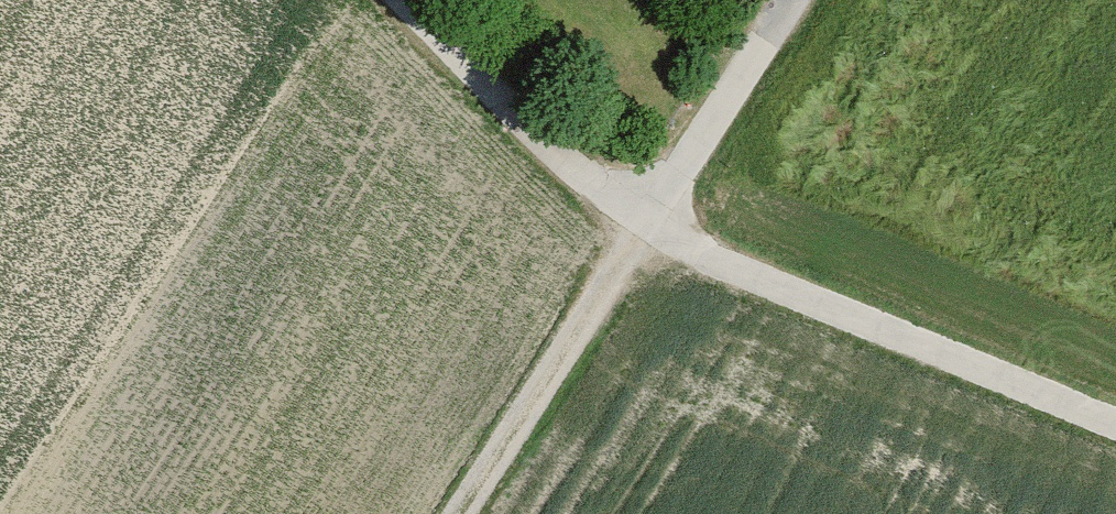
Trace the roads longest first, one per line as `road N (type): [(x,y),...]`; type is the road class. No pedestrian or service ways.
road 1 (residential): [(424,0),(651,225),(795,0)]
road 2 (track): [(651,225),(1115,415)]
road 3 (track): [(651,225),(465,513)]

